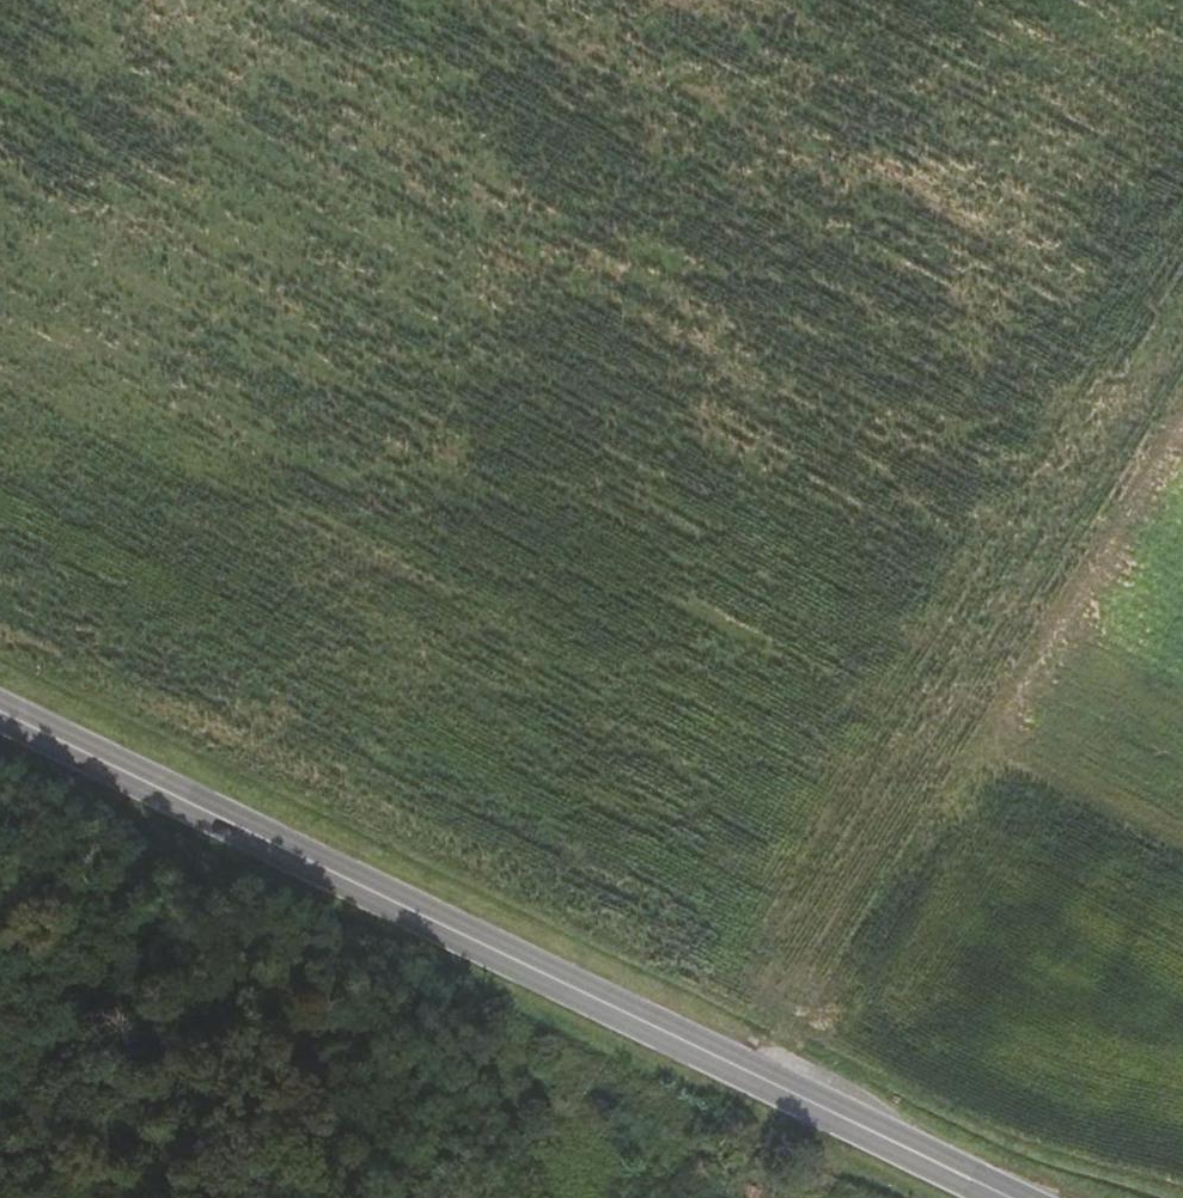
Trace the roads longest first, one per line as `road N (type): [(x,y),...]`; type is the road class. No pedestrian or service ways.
road 1 (secondary): [(0,712),(1007,1197)]

